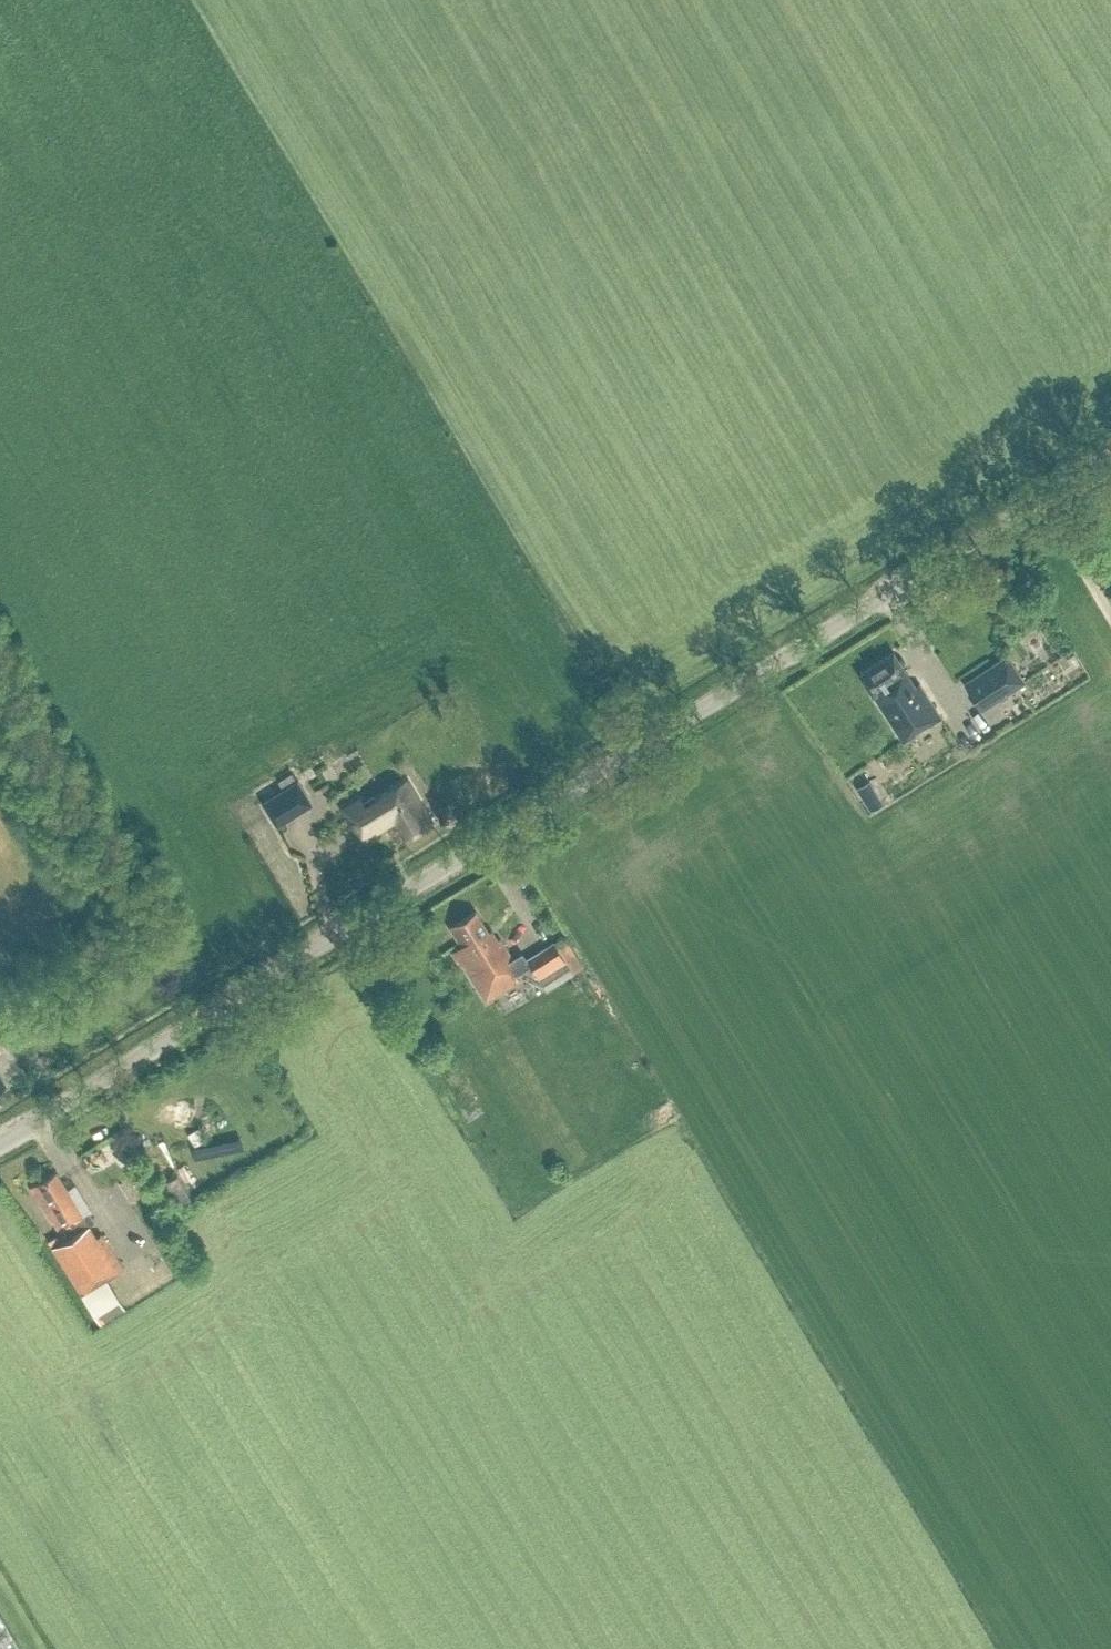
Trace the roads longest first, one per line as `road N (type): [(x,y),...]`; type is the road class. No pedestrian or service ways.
road 1 (tertiary): [(0,1139),(1110,453)]

